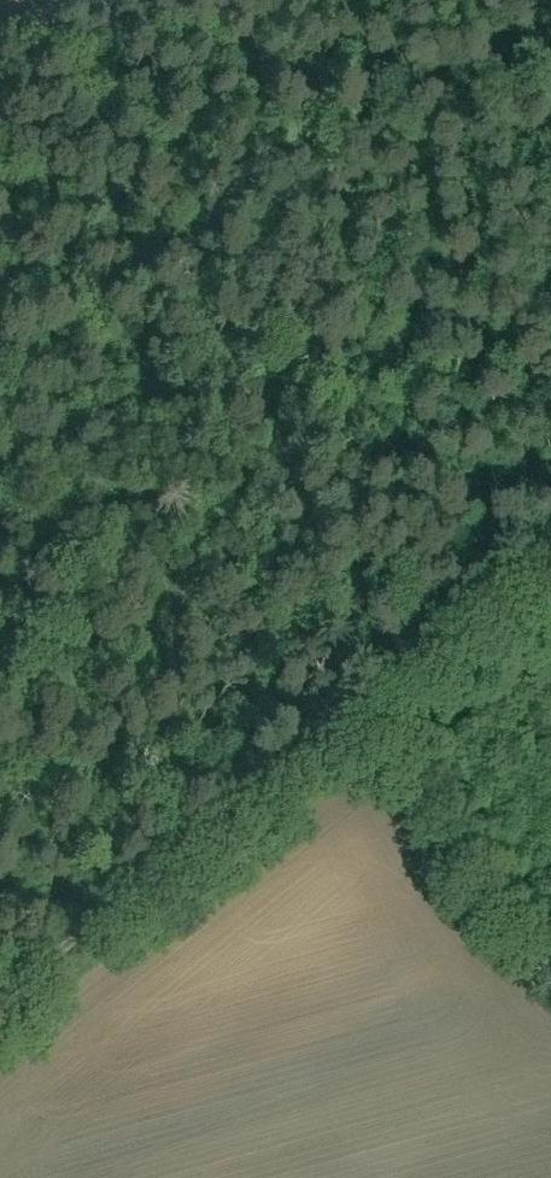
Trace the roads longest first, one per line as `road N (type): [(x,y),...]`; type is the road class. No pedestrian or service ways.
road 1 (track): [(0,1043),(550,580)]

